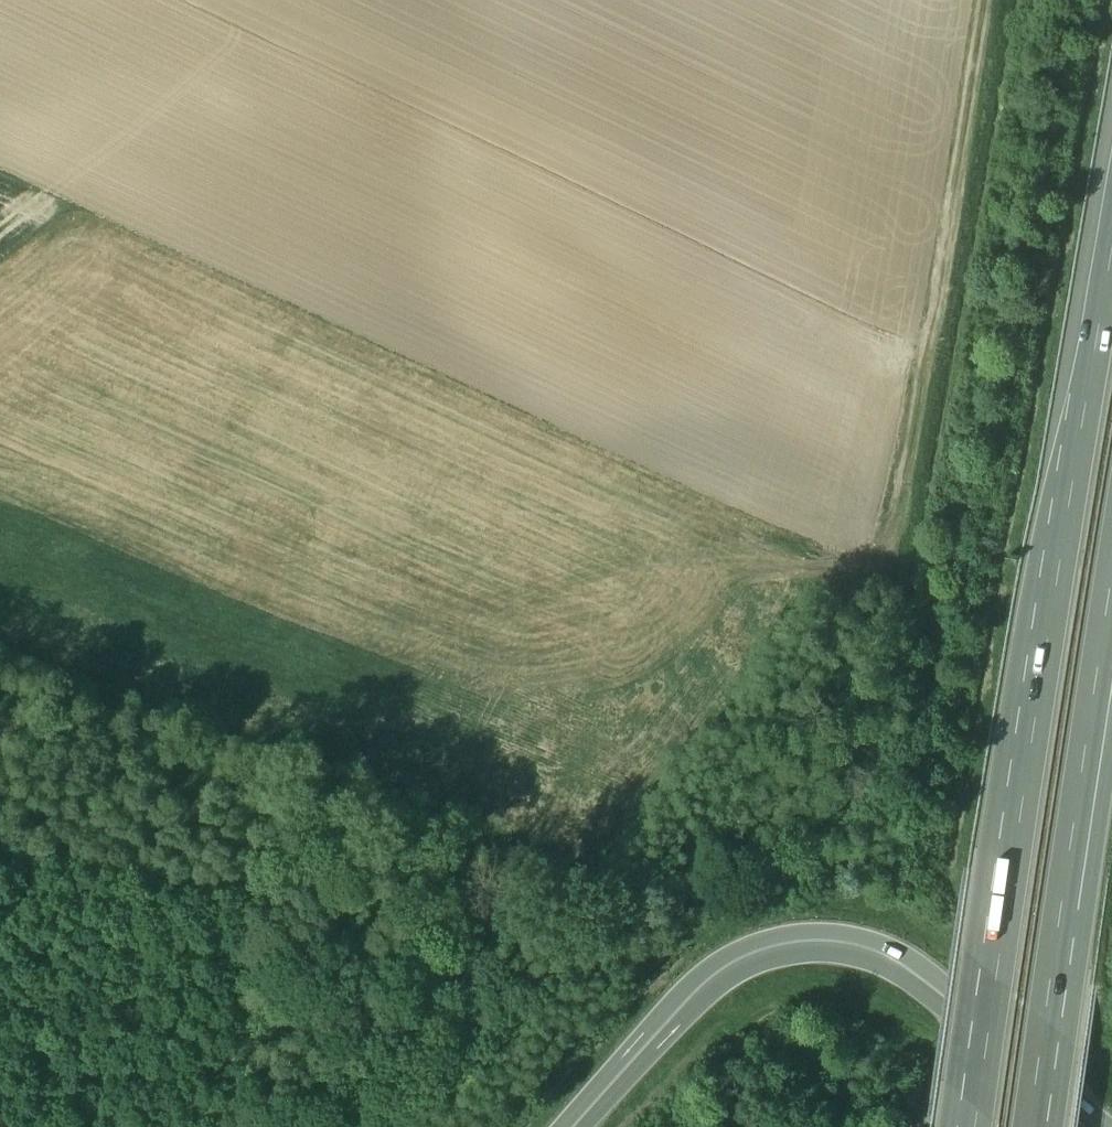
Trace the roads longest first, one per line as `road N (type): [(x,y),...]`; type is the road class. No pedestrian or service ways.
road 1 (motorway): [(1111,187),(1025,719),(969,1126)]
road 2 (motorway): [(1107,1126),(908,960),(870,943),(830,939),(745,959),(706,989),(581,1126)]
road 3 (motorway): [(1037,1126),(1081,809)]
road 4 (motorway): [(1081,809),(1111,628)]

